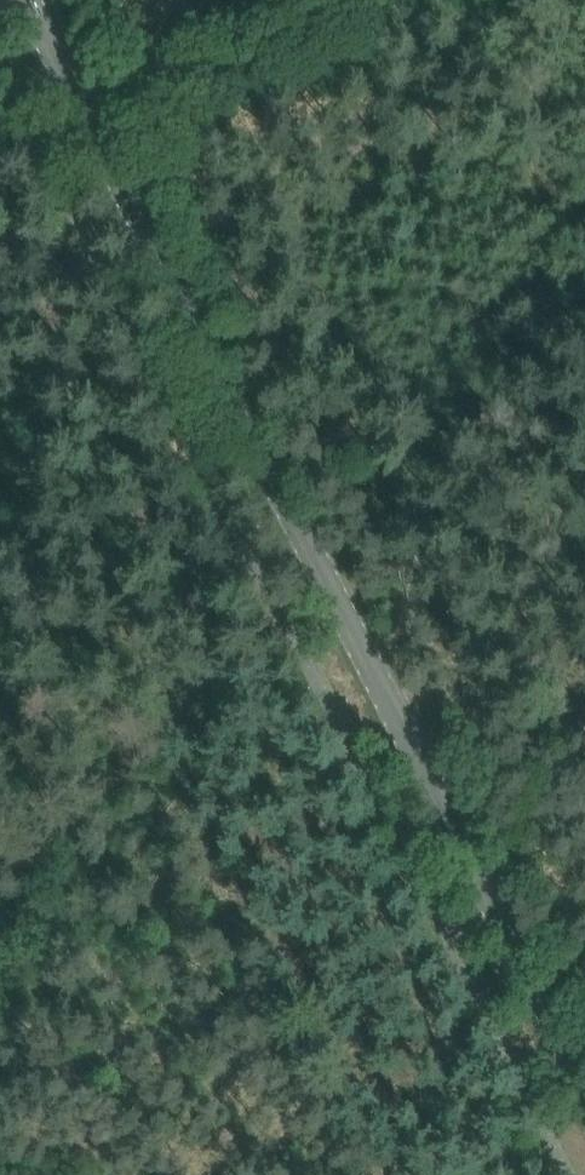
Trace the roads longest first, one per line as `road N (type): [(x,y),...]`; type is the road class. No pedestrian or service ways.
road 1 (tertiary): [(584,1093),(21,0)]
road 2 (track): [(83,120),(352,0)]
road 3 (track): [(435,804),(584,719)]

